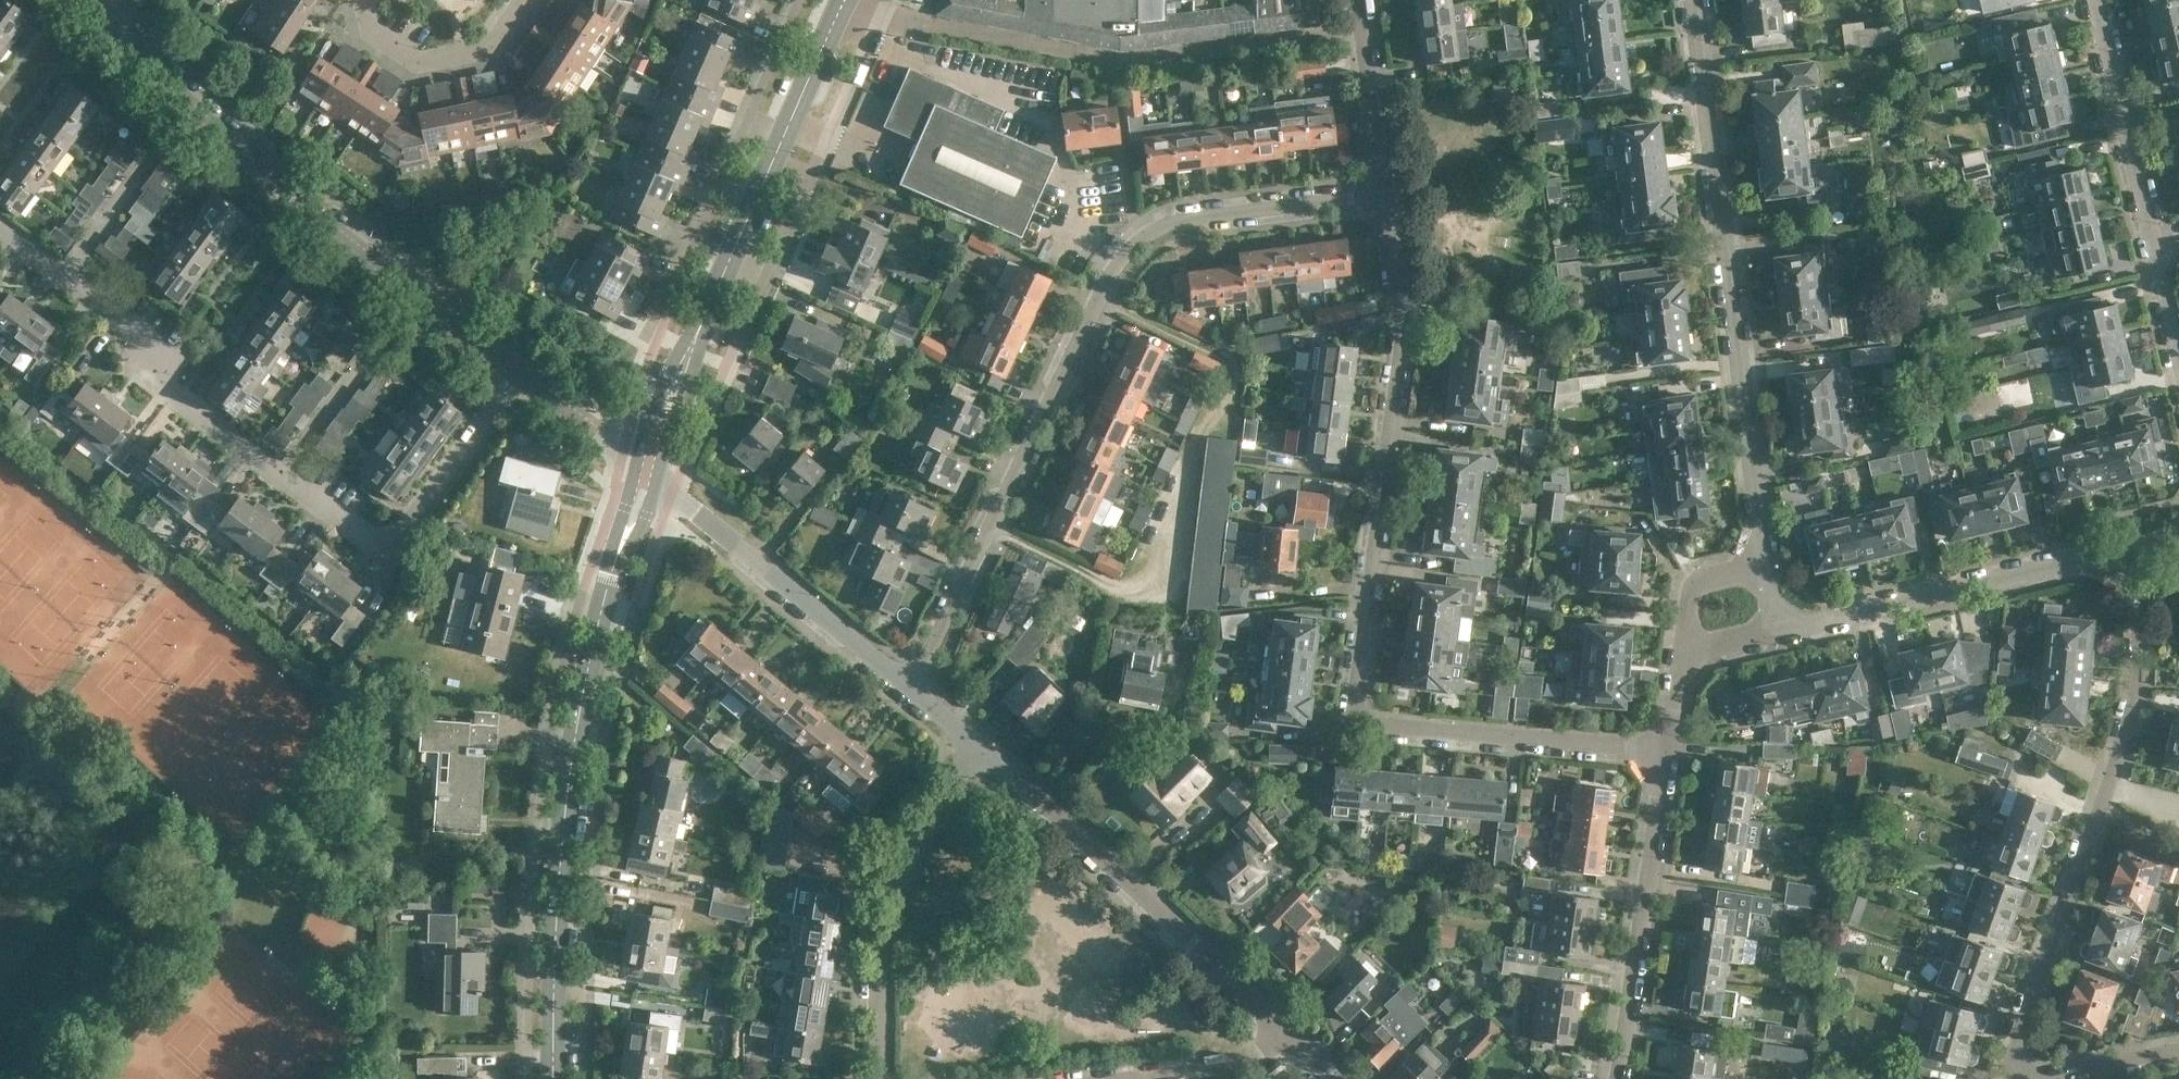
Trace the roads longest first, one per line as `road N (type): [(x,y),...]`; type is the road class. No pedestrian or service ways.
road 1 (residential): [(1662,751),(1381,723),(1355,694),(1402,323),(1382,192)]
road 2 (residential): [(914,685),(1116,266),(1154,231),(1183,220),(1382,192)]
road 3 (residential): [(67,280),(275,476),(382,546),(426,503),(516,373)]
road 4 (secondary): [(554,1078),(565,779),(643,470)]
road 5 (residential): [(1769,556),(1684,0)]
road 6 (residential): [(516,373),(264,160),(104,0)]
road 7 (residential): [(2012,1076),(2014,1047),(2136,703),(2140,628),(2125,551)]
road 8 (secondary): [(643,470),(725,266),(852,0)]
road 9 (residential): [(1277,1030),(979,746)]
road 10 (residential): [(2178,355),(2096,0)]
road 11 (residential): [(878,1078),(874,987),(896,874),(979,746)]
road 12 (residential): [(1783,632),(2125,551)]
road 13 (residential): [(914,685),(643,470)]
road 14 (residential): [(1616,1078),(1662,751)]
road 15 (residential): [(524,0),(493,47),(418,63),(370,32),(366,0)]
road 16 (residential): [(1382,192),(1358,0)]
road 17 (residential): [(2178,1049),(2012,1076)]
road 18 (residential): [(1127,1078),(1242,1065),(1277,1030)]
road 19 (residential): [(643,470),(516,373)]
road 20 (residential): [(67,280),(156,151)]
road 21 (residential): [(1681,650),(1687,594),(1698,580),(1769,556)]

